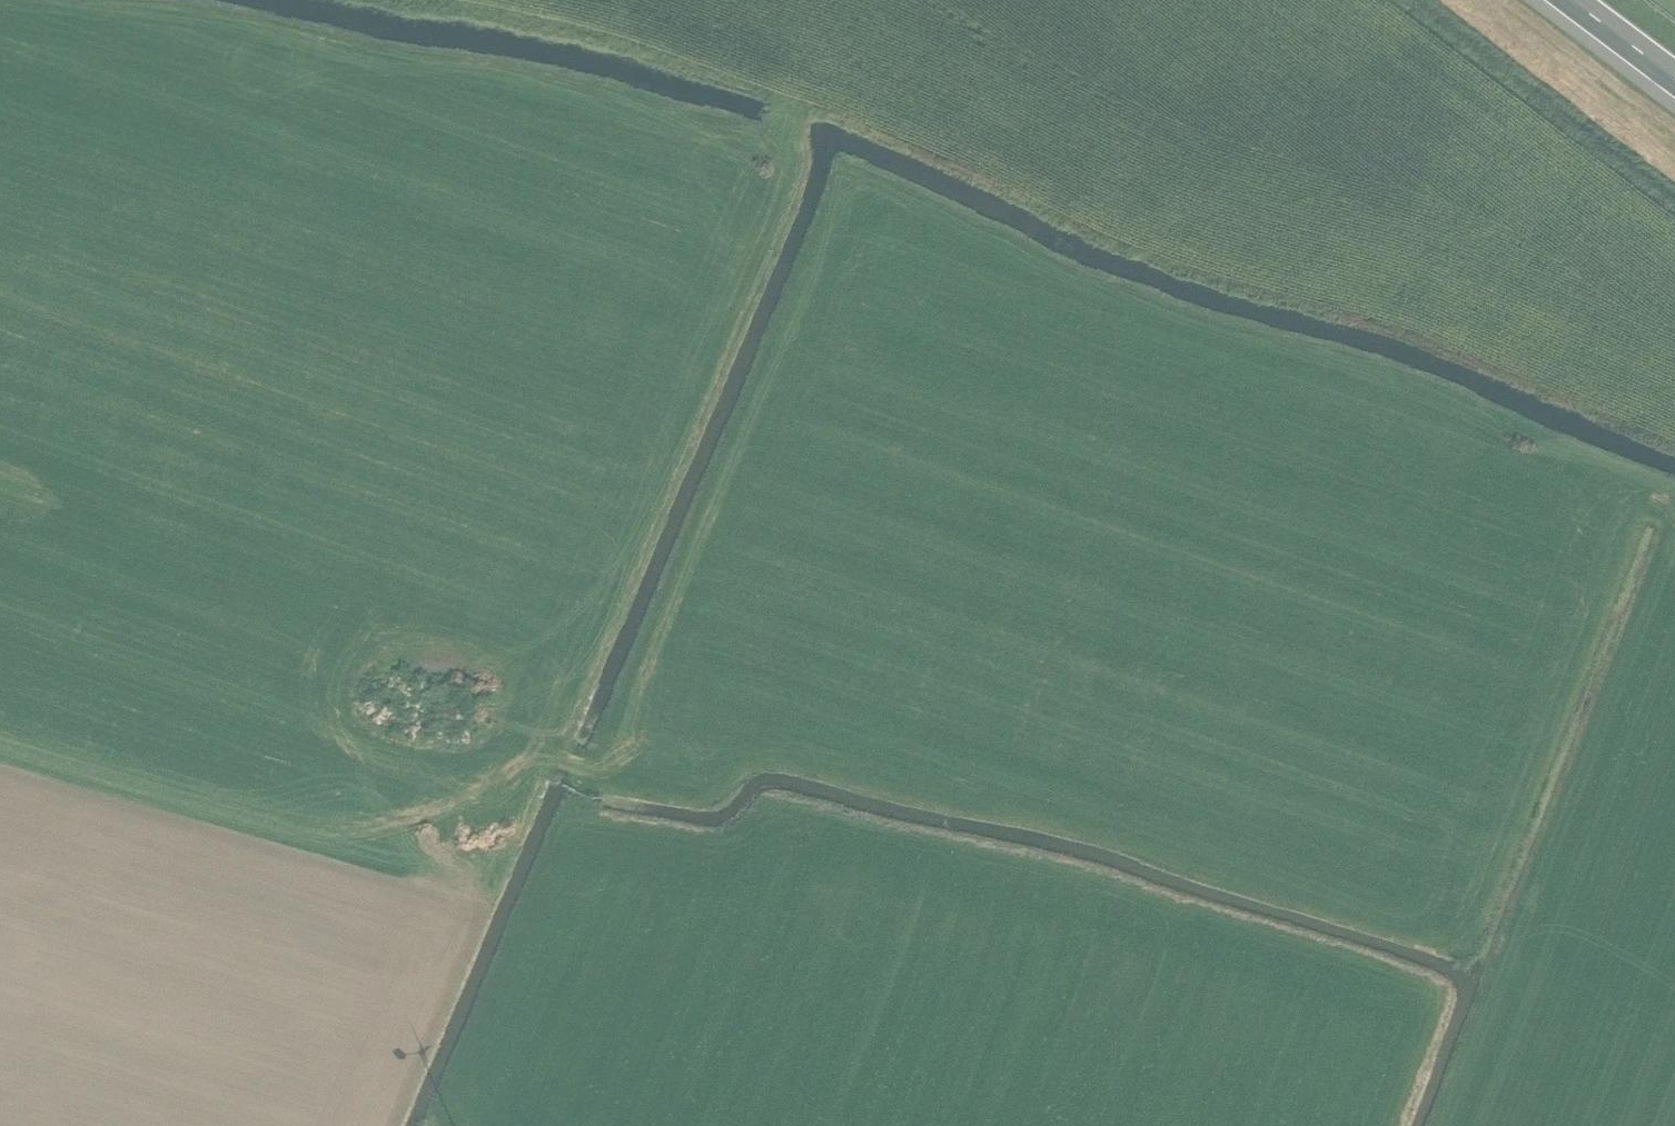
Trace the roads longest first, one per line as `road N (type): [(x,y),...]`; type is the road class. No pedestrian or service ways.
road 1 (motorway): [(1570,0),(1674,80)]

